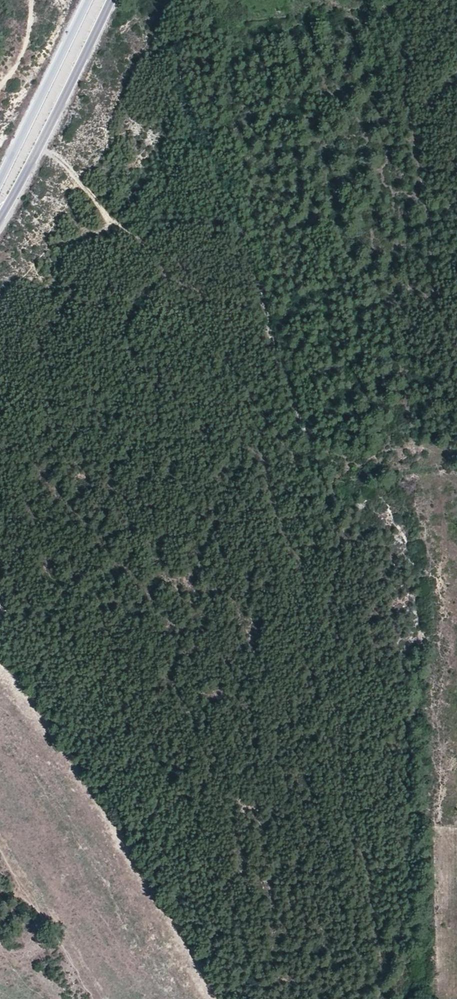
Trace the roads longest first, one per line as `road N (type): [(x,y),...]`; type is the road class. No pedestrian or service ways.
road 1 (secondary): [(108,0),(42,142),(0,207)]

